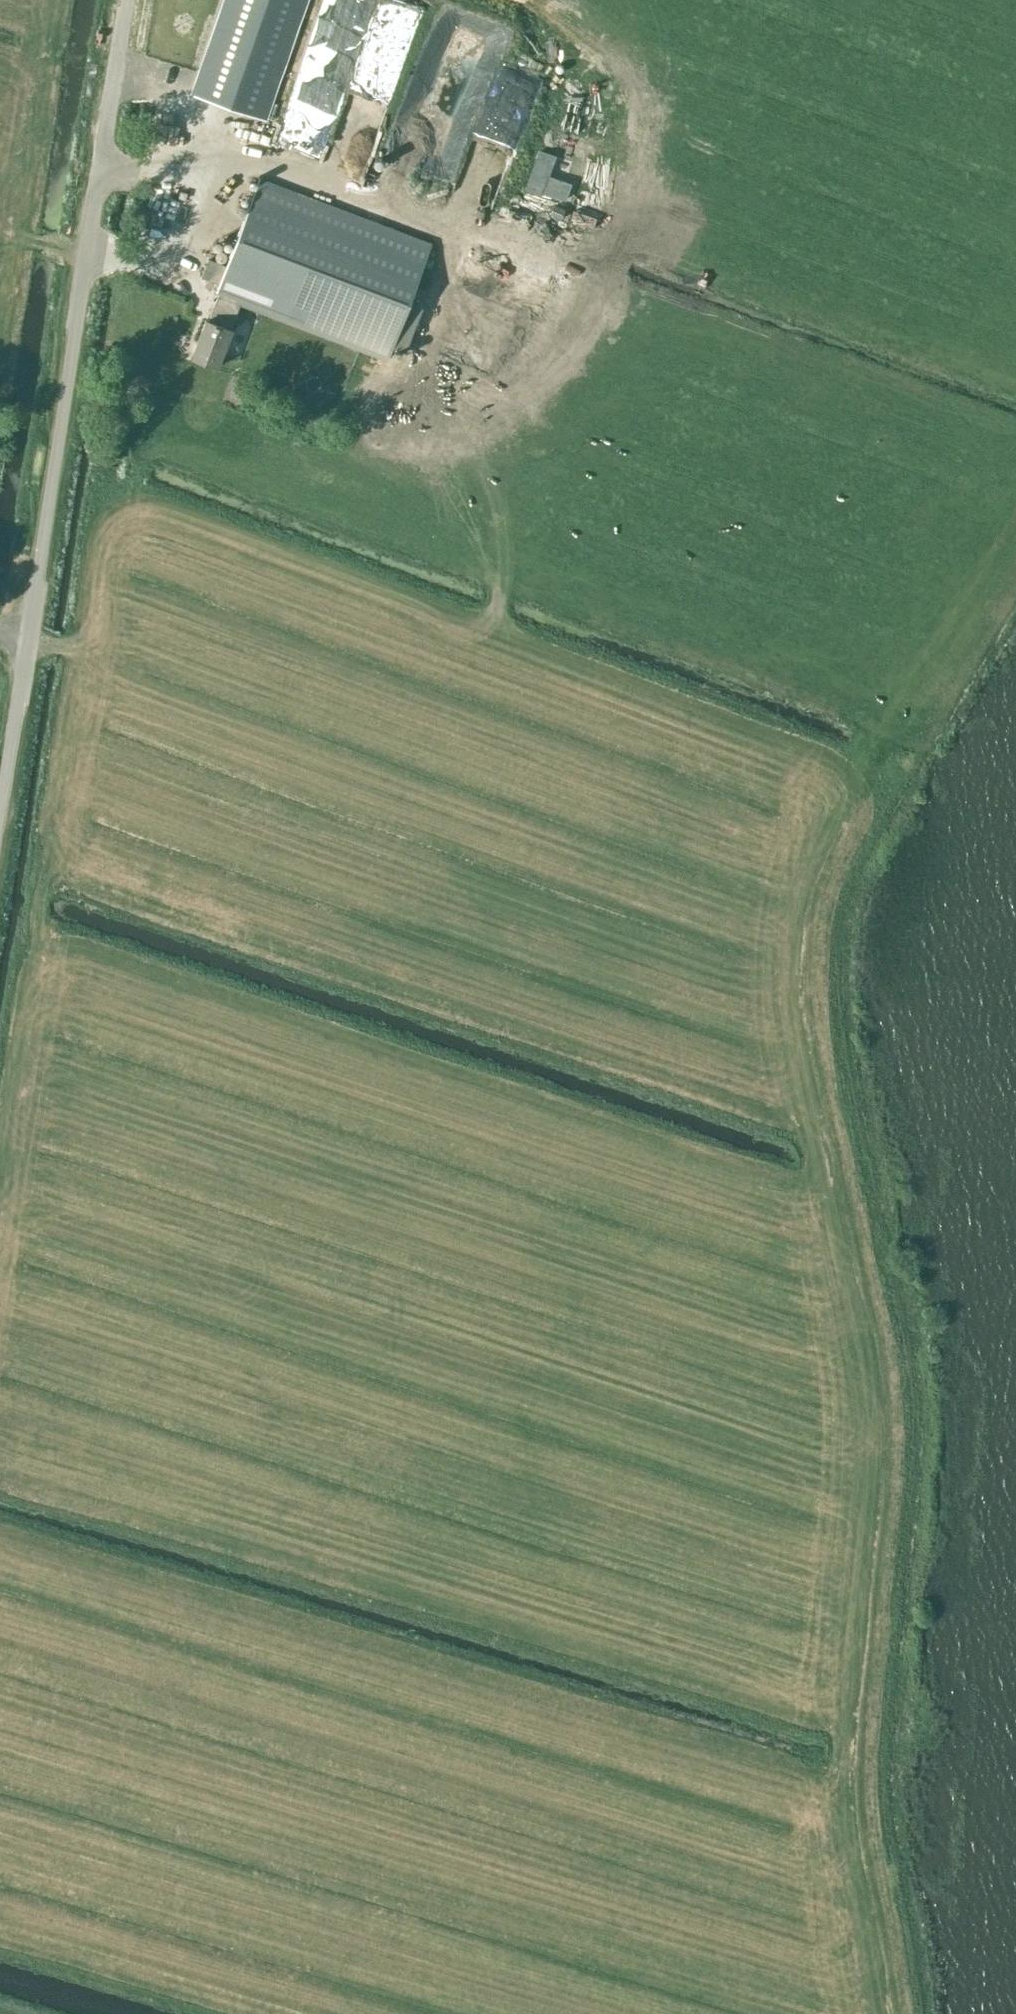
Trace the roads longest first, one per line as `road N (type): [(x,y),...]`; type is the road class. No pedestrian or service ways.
road 1 (unclassified): [(0,805),(127,0)]

